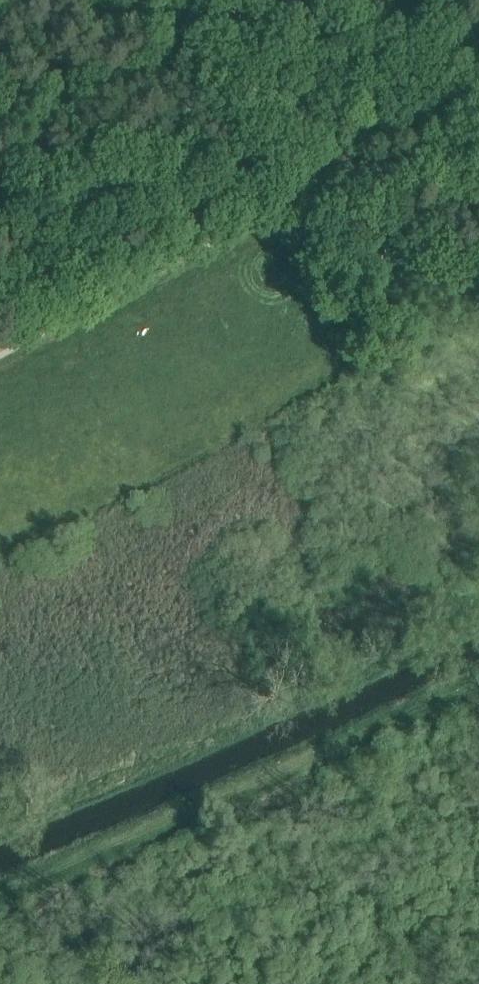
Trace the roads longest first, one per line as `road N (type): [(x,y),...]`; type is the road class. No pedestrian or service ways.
road 1 (track): [(478,682),(0,888)]
road 2 (unclassified): [(0,345),(261,209),(364,173),(478,147)]

